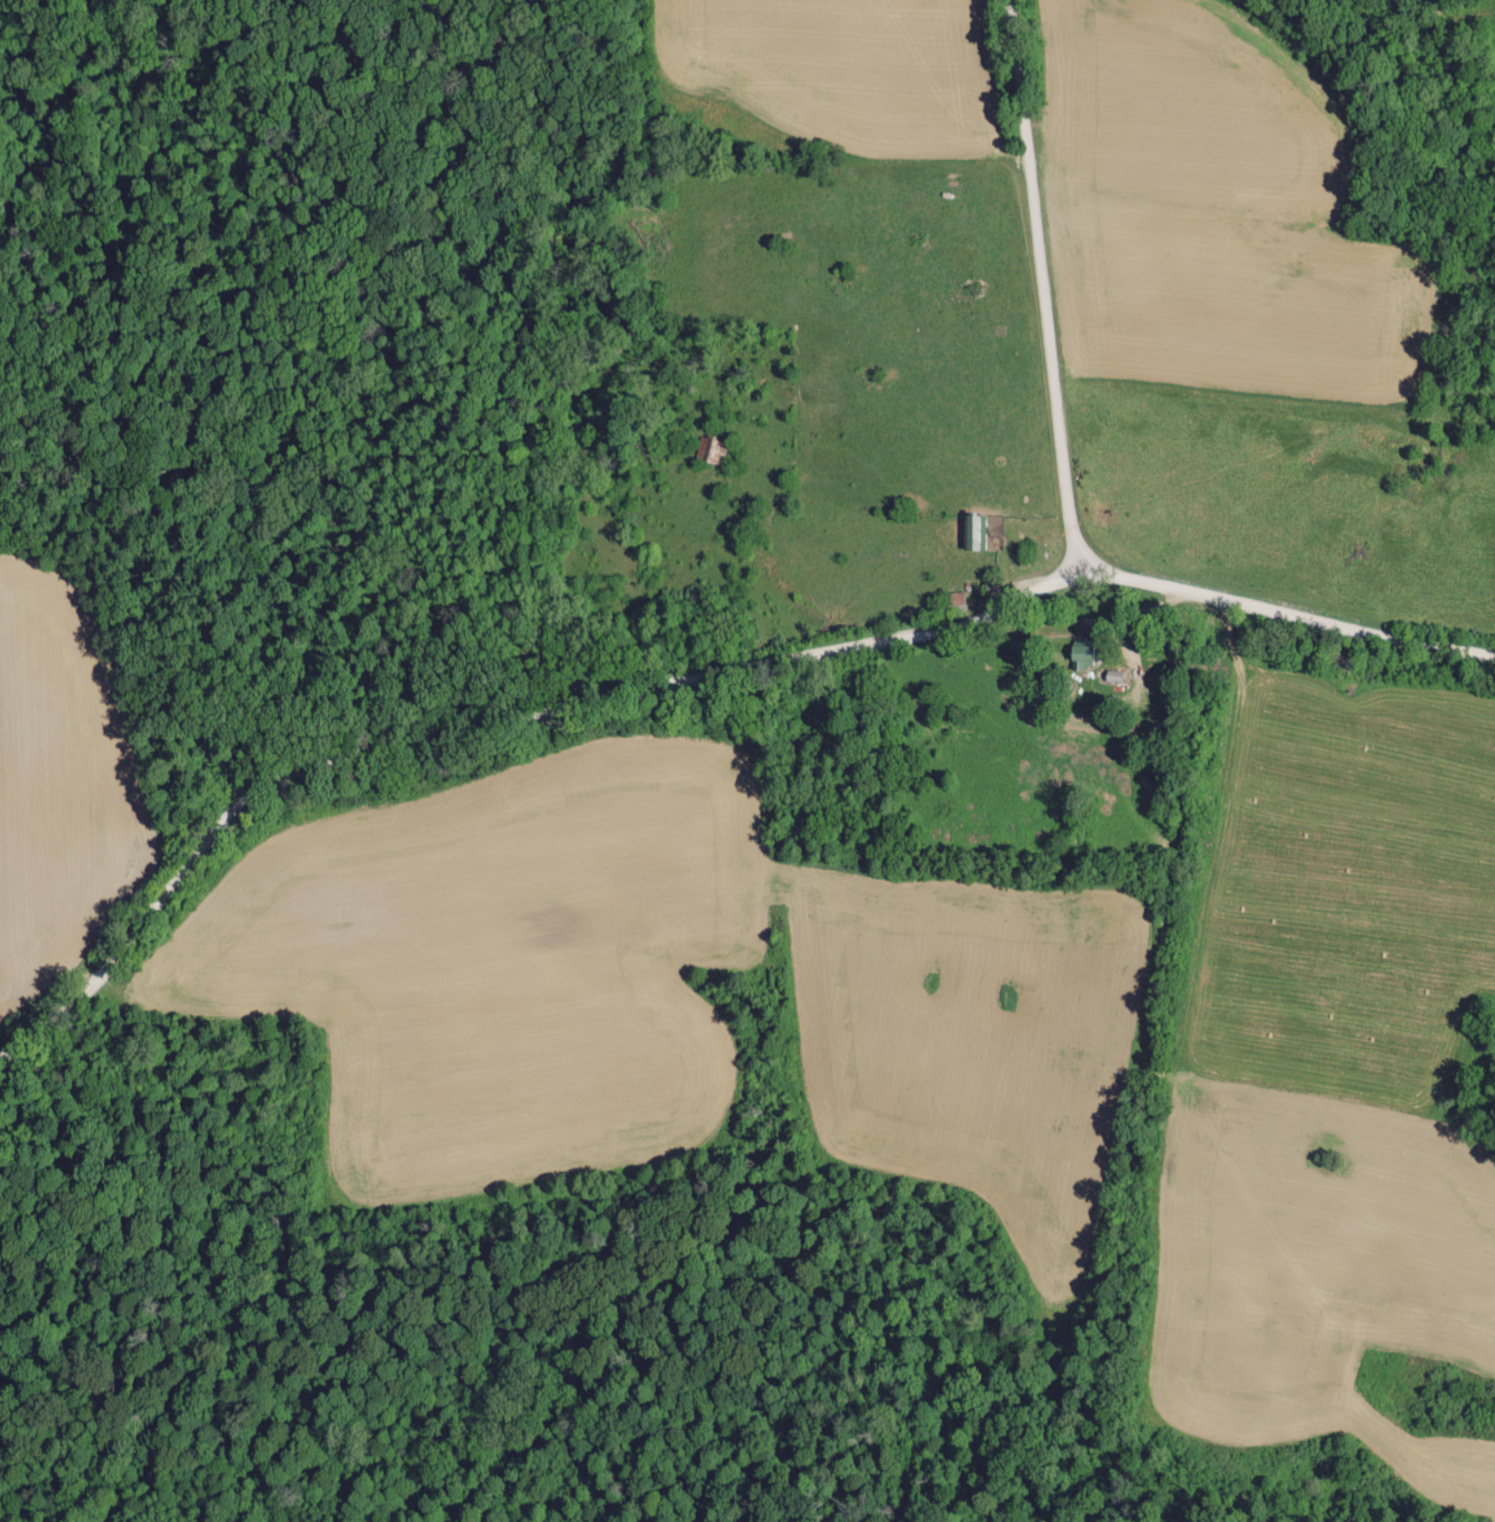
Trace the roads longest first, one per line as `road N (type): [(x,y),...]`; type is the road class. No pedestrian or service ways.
road 1 (residential): [(1494,656),(1153,581),(1092,576),(917,634),(304,772),(253,798),(71,1017),(0,1057)]
road 2 (residential): [(1092,576),(1073,508),(1017,0)]

